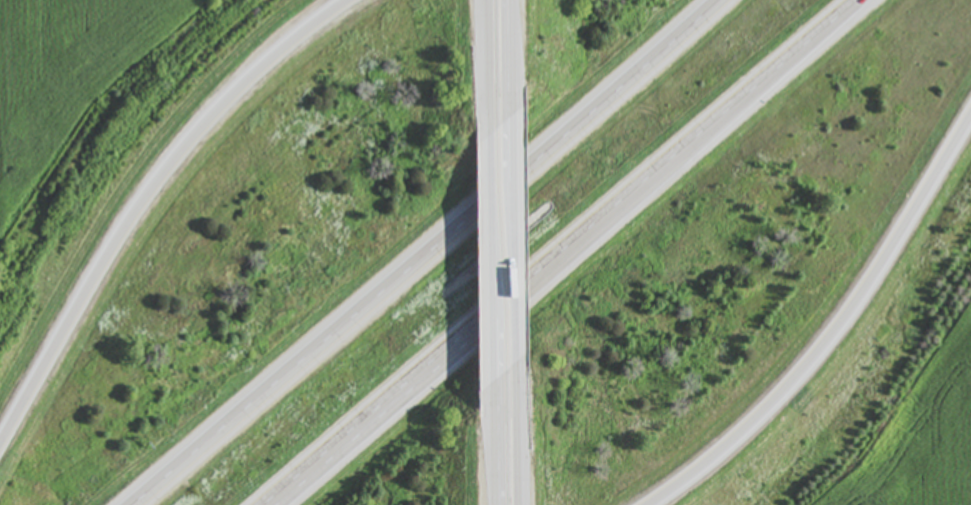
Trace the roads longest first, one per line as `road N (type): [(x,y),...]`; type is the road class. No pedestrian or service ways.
road 1 (motorway): [(721,0),(630,87),(130,504)]
road 2 (motorway): [(347,0),(230,96),(158,172),(0,435)]
road 3 (motorway): [(644,504),(772,406),(875,269),(970,111)]
road 4 (motorway): [(474,330),(855,0)]
road 5 (motorway): [(262,504),(474,330)]
road 6 (tertiary): [(490,128),(493,382)]
road 7 (tertiary): [(519,360),(515,111)]
road 8 (tertiary): [(520,504),(519,360)]
road 9 (tertiary): [(487,0),(490,128)]
road 10 (tertiary): [(493,382),(494,504)]

